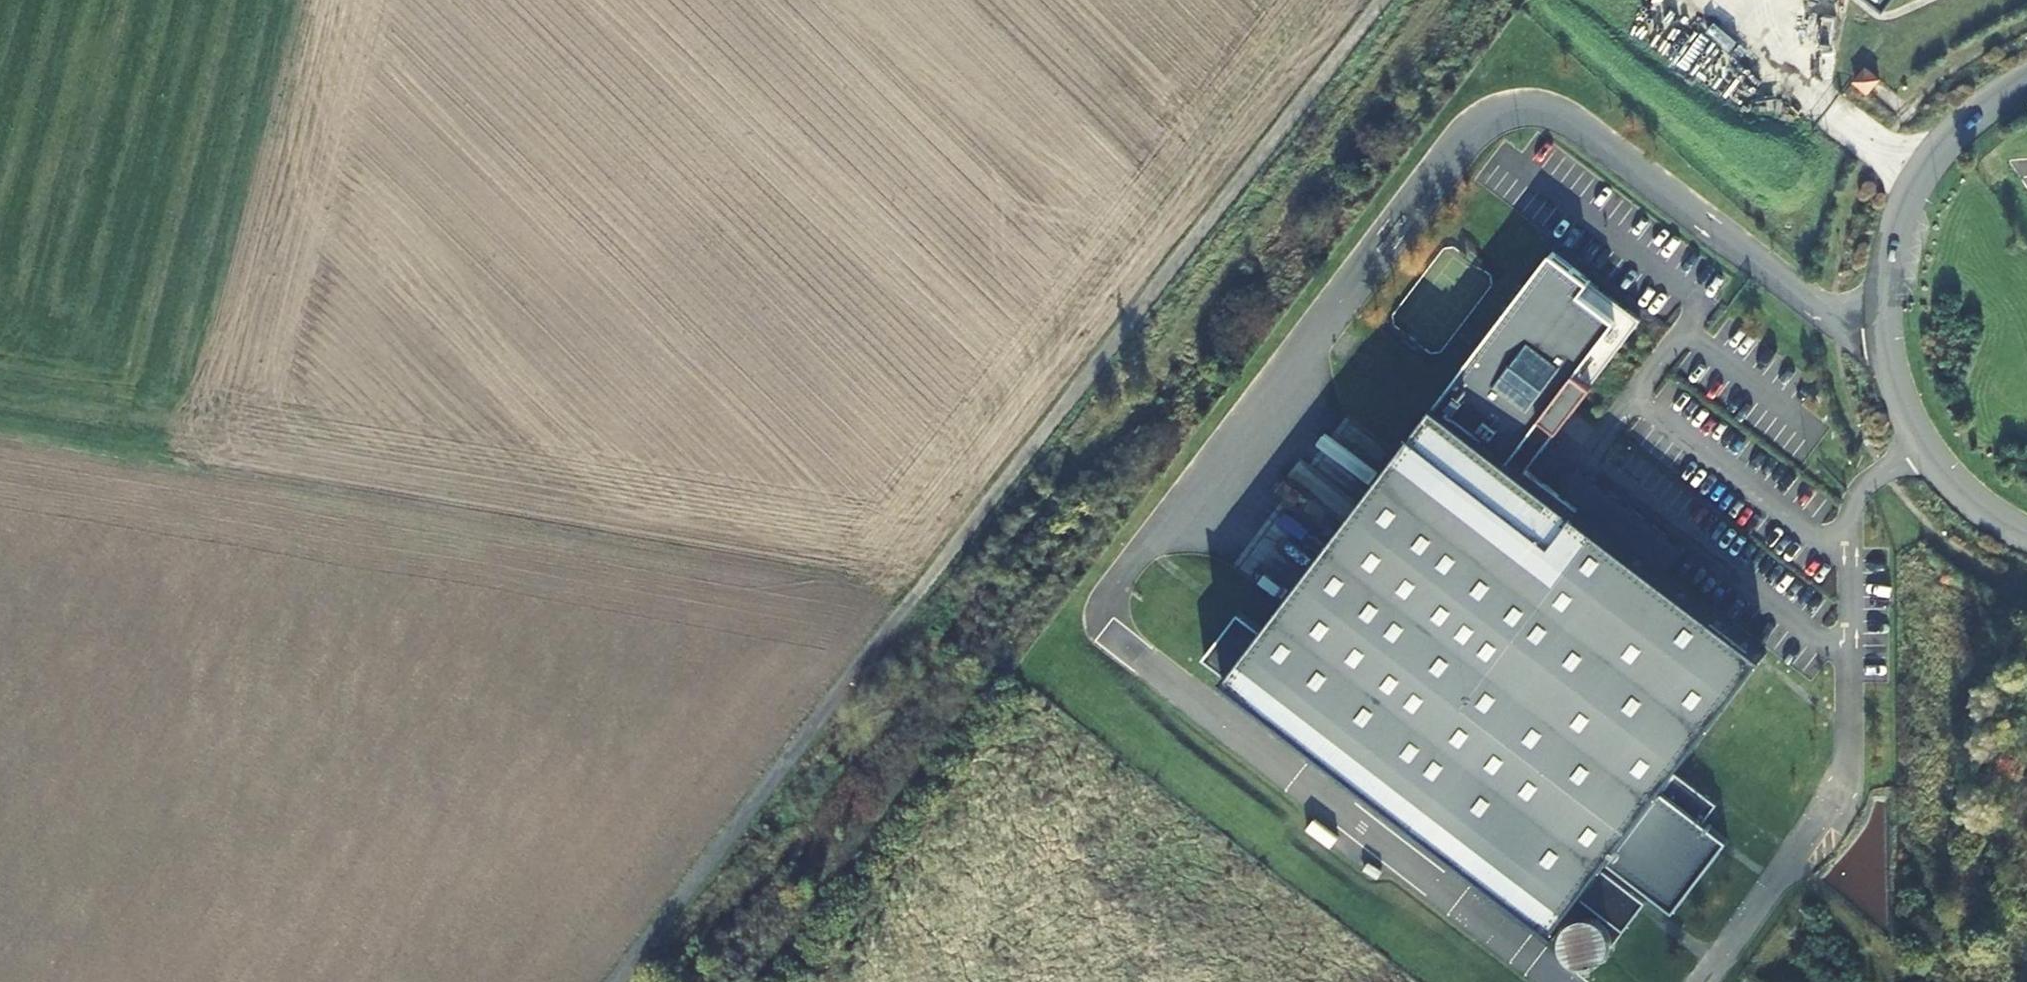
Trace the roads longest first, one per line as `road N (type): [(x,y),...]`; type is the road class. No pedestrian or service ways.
road 1 (track): [(1378,0),(614,981)]
road 2 (residential): [(2026,541),(1940,481),(1905,424),(1884,299),(1902,207),(1949,136),(1991,99),(2026,81)]

